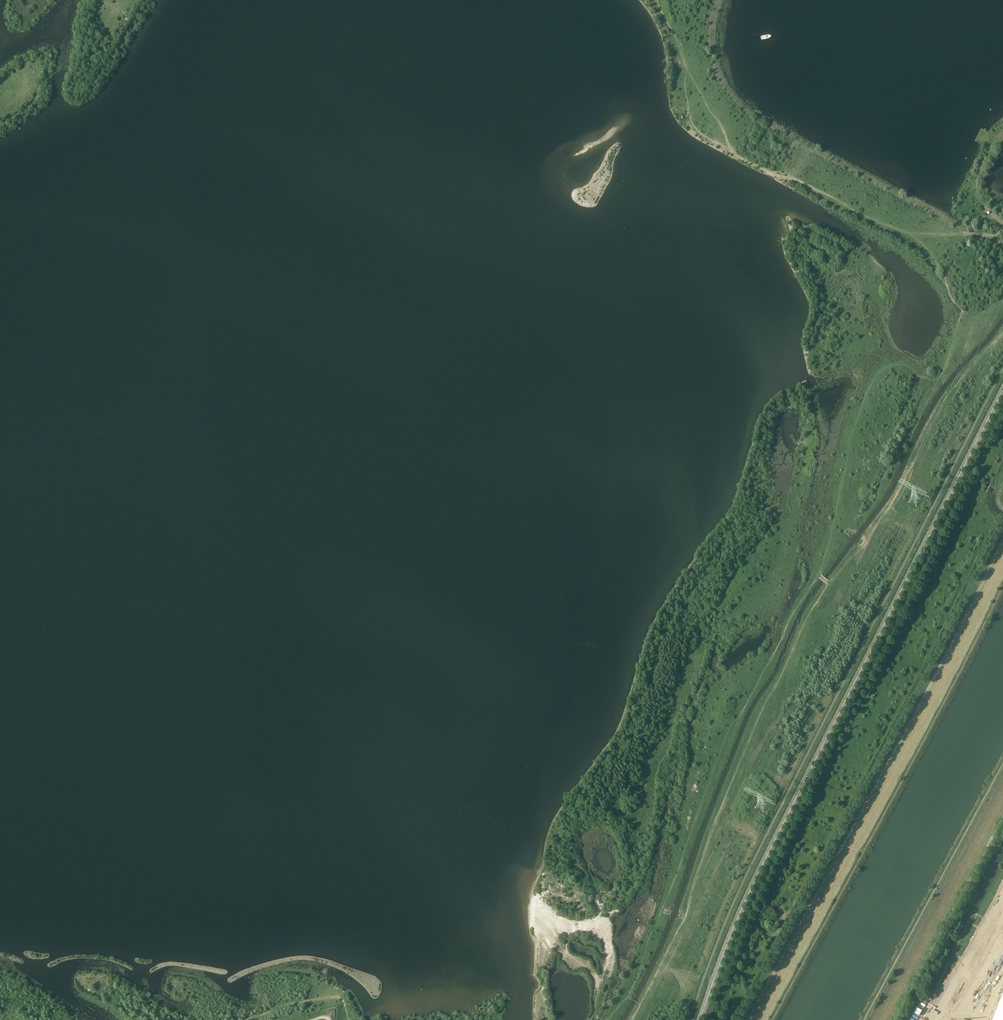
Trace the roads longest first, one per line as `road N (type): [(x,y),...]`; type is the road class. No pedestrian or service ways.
road 1 (tertiary): [(700,1019),(753,879),(1002,390)]
road 2 (unclassified): [(748,1019),(1002,541)]
road 3 (unclassified): [(893,1019),(1002,815)]

